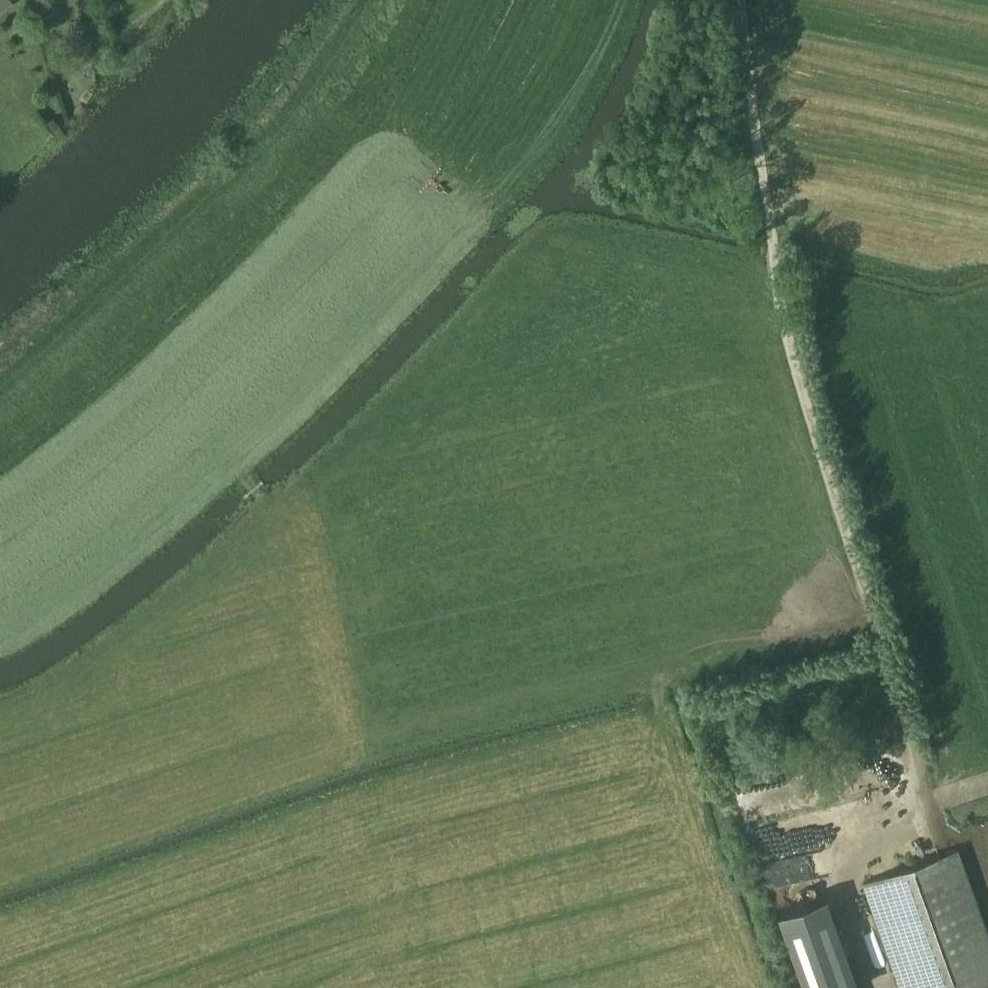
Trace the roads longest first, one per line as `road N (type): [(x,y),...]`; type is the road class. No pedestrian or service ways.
road 1 (track): [(895,704),(785,334),(740,0)]
road 2 (track): [(0,374),(213,191),(283,118),(366,0)]

